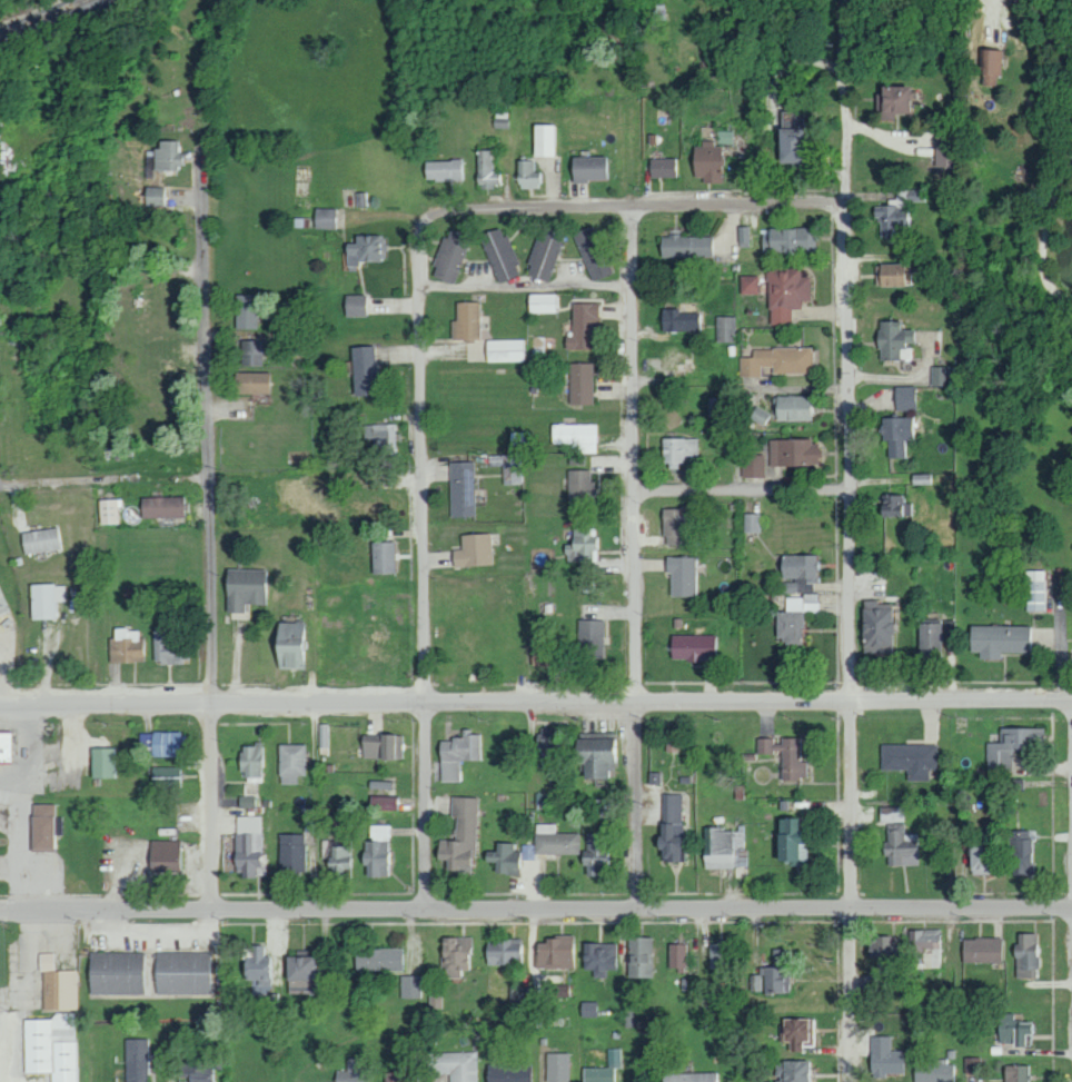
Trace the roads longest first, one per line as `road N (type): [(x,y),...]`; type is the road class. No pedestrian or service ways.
road 1 (residential): [(1071,700),(0,711)]
road 2 (residential): [(0,913),(1071,910)]
road 3 (residential): [(211,1081),(216,704),(199,18)]
road 4 (residential): [(851,1081),(842,137)]
road 5 (residential): [(424,1081),(419,211)]
road 6 (residential): [(632,787),(631,207)]
road 7 (residential): [(419,211),(843,202)]
road 8 (residential): [(209,477),(0,482)]
road 9 (residential): [(785,494),(632,502)]

